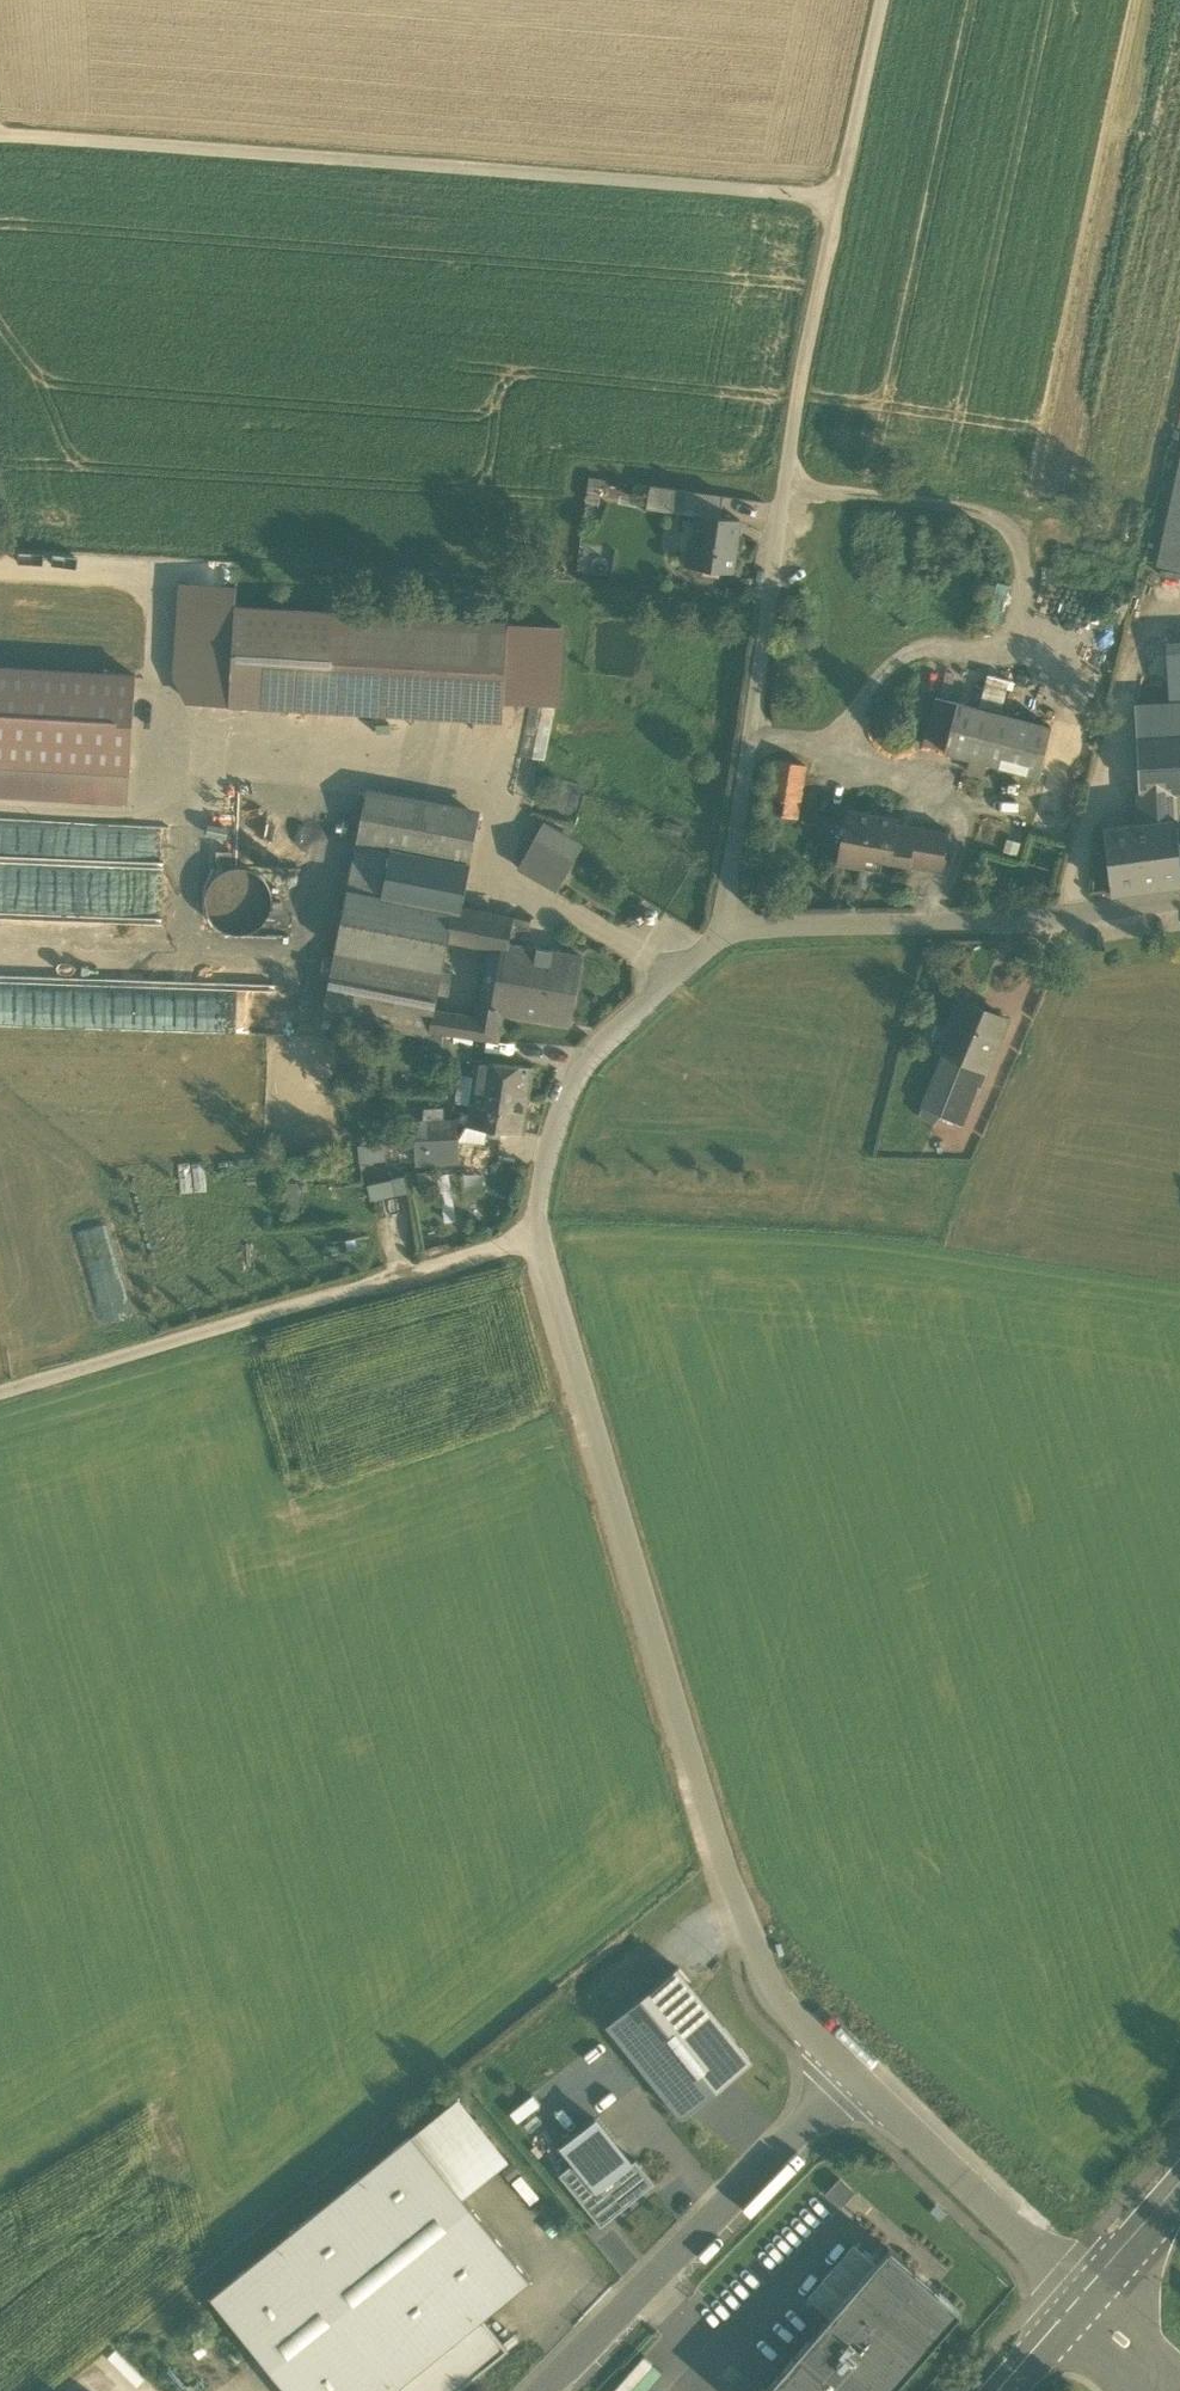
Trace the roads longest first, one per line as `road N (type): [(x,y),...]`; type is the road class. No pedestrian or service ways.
road 1 (unclassified): [(862,2087),(768,1982),(703,1805),(530,1232),(565,1088),(671,975),(722,932),(1013,924),(1179,900)]
road 2 (track): [(837,197),(0,134)]
road 3 (track): [(530,1232),(0,1389)]
road 4 (unclassified): [(862,2087),(553,2390)]
road 5 (track): [(801,368),(881,0)]
road 6 (unclassified): [(1079,2296),(862,2087)]
road 7 (tertiary): [(1079,2296),(1179,2178)]
road 8 (tertiary): [(997,2390),(1079,2296)]

